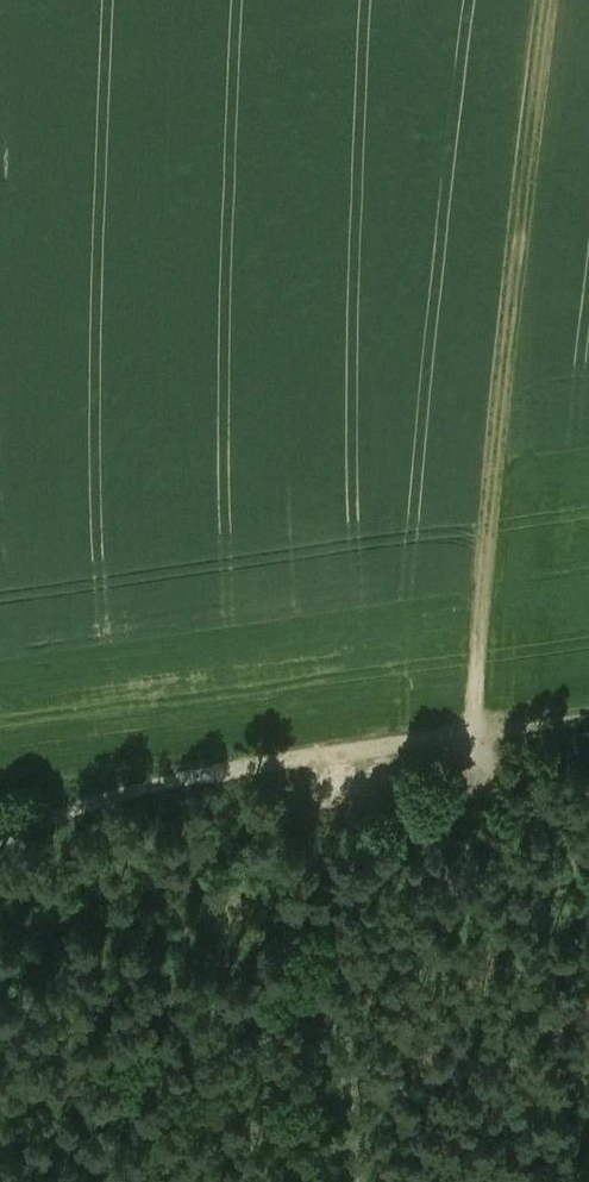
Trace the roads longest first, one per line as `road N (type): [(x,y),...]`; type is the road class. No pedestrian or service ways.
road 1 (track): [(528,0),(525,444),(536,732)]
road 2 (track): [(588,725),(176,783),(0,841)]

